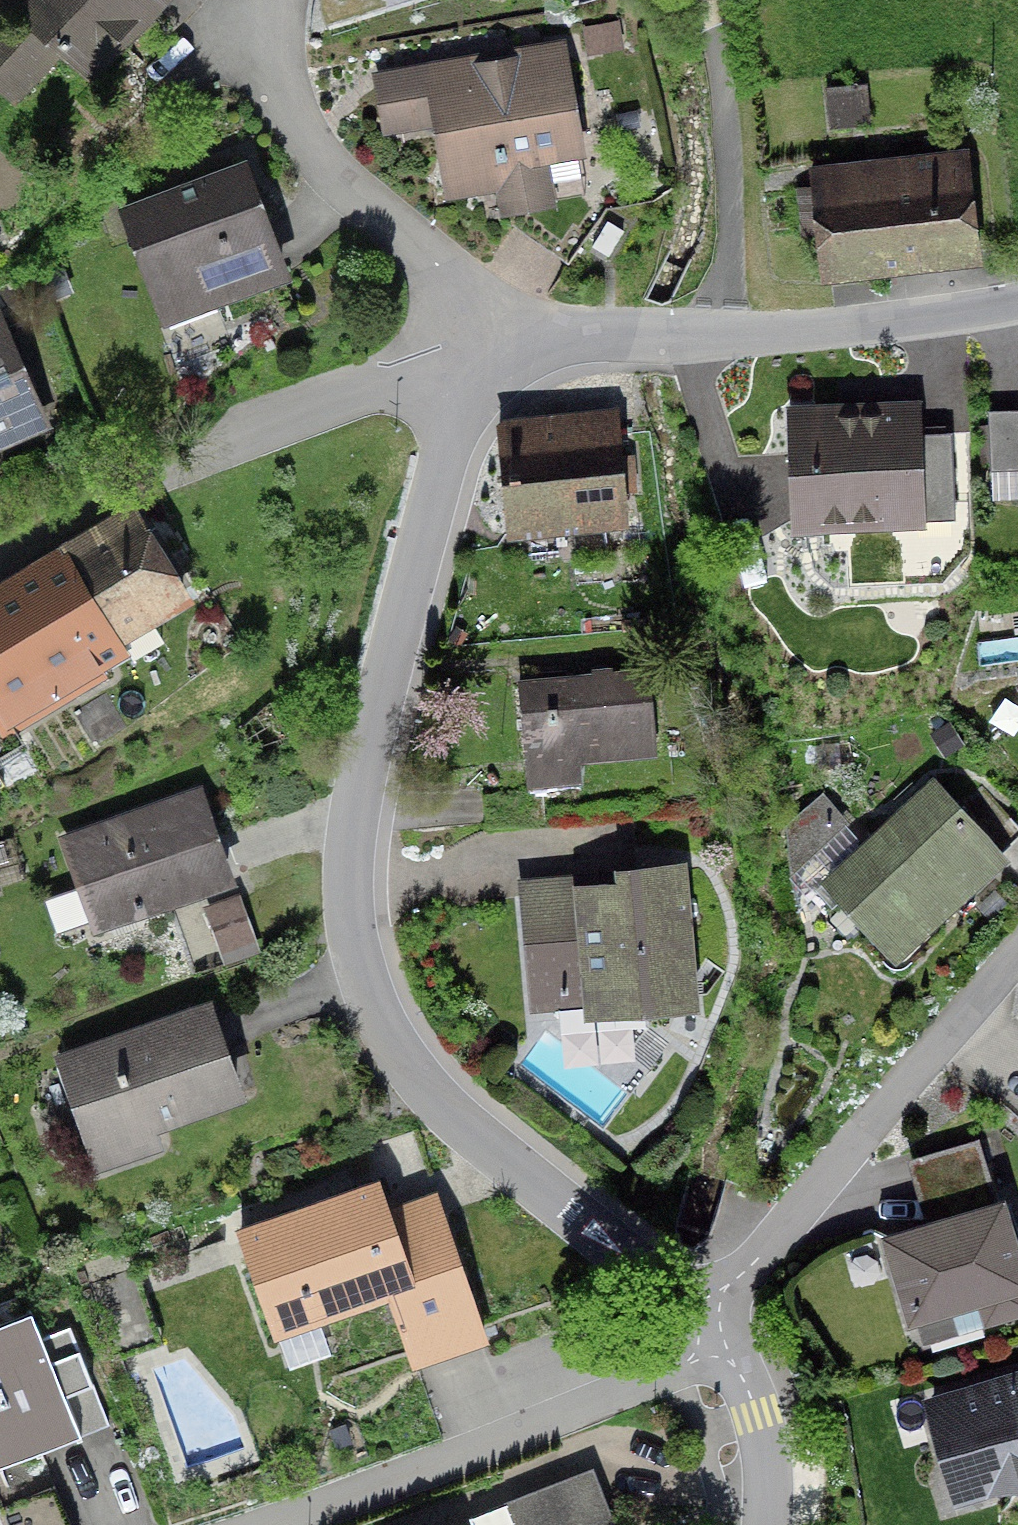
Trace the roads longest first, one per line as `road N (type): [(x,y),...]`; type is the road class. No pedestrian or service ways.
road 1 (residential): [(731,1356),(708,1310),(445,1087),(380,1011),(363,876),(386,704),(469,350)]
road 2 (residential): [(469,350),(629,329),(877,319),(1017,298)]
road 3 (residential): [(226,1524),(731,1356)]
road 4 (residential): [(469,350),(353,391),(118,497),(0,569)]
road 5 (residential): [(469,350),(454,292),(312,151),(267,65),(267,0)]
road 6 (track): [(699,0),(723,132),(727,232),(715,329)]
road 7 (residential): [(766,1524),(757,1413),(731,1356)]
road 8 (residential): [(246,0),(155,91)]

